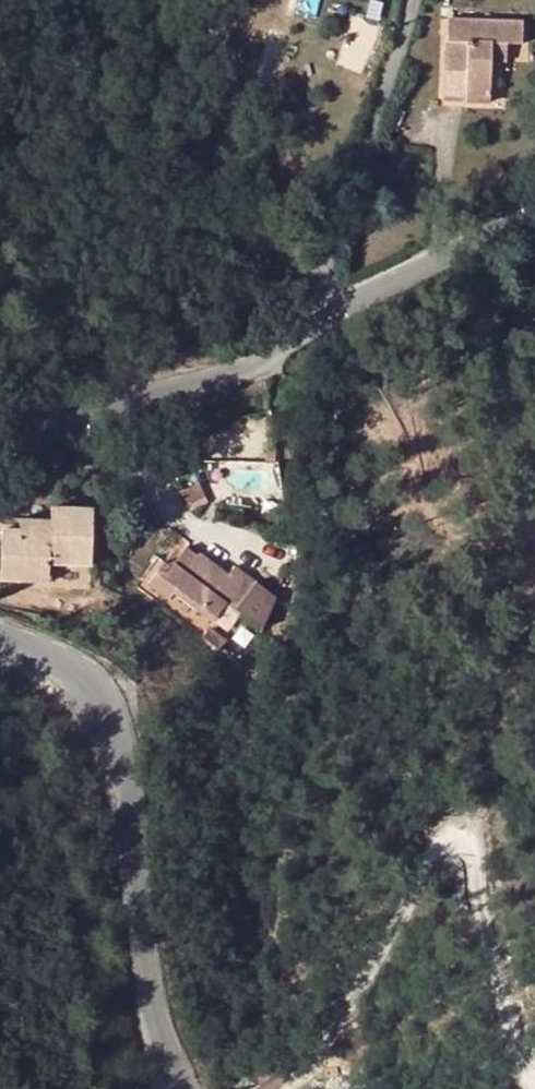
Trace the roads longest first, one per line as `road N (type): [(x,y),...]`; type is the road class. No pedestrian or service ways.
road 1 (unclassified): [(0,644),(77,676),(123,775),(151,965),(196,1088)]
road 2 (unclassified): [(325,308),(0,448)]
road 3 (residential): [(325,308),(421,0)]
road 4 (unclassified): [(534,218),(325,308)]

